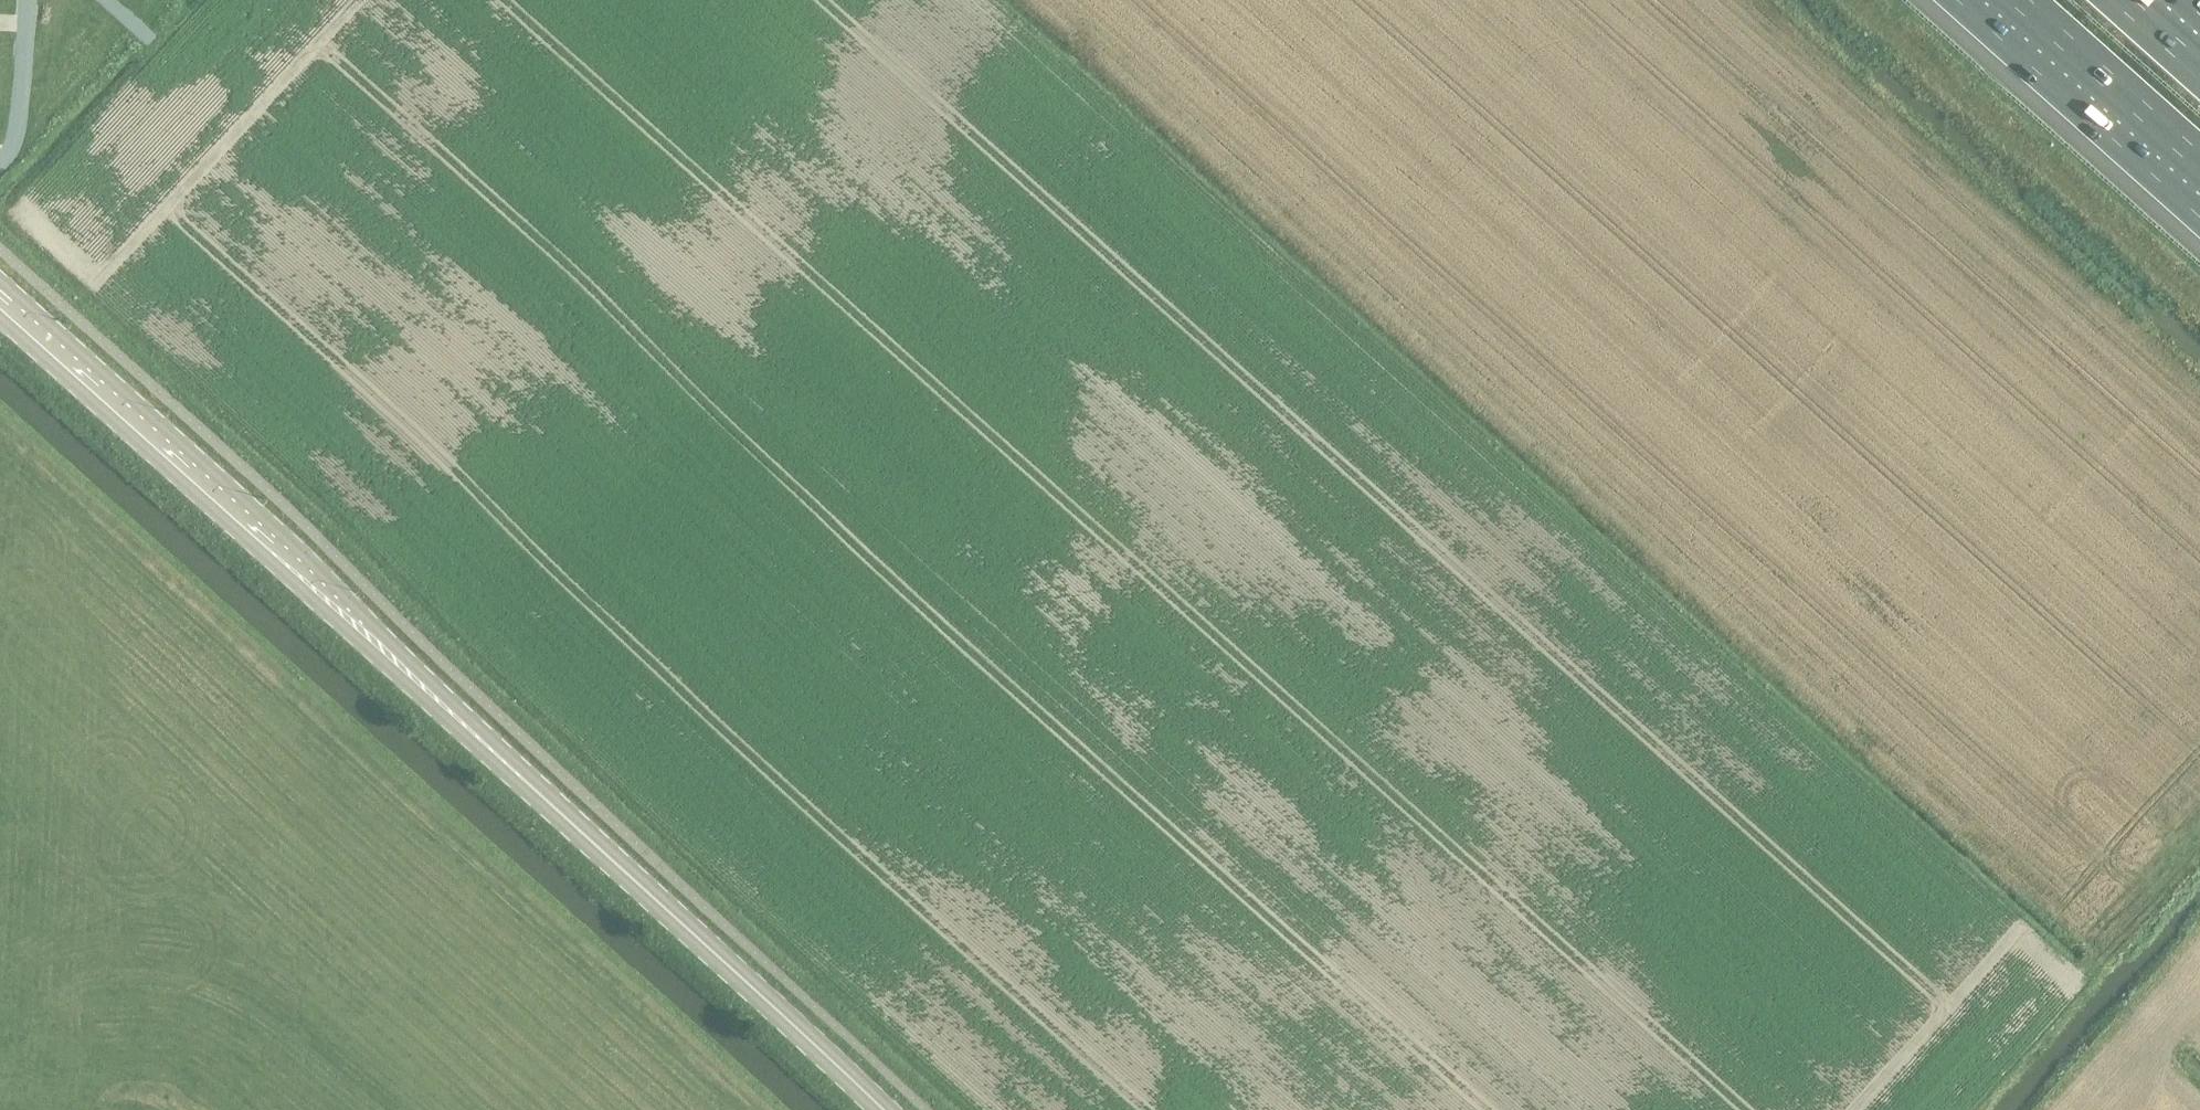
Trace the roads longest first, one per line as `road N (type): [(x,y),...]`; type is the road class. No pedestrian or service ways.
road 1 (secondary): [(882,1109),(0,294)]
road 2 (motorway): [(2000,0),(2199,179)]

